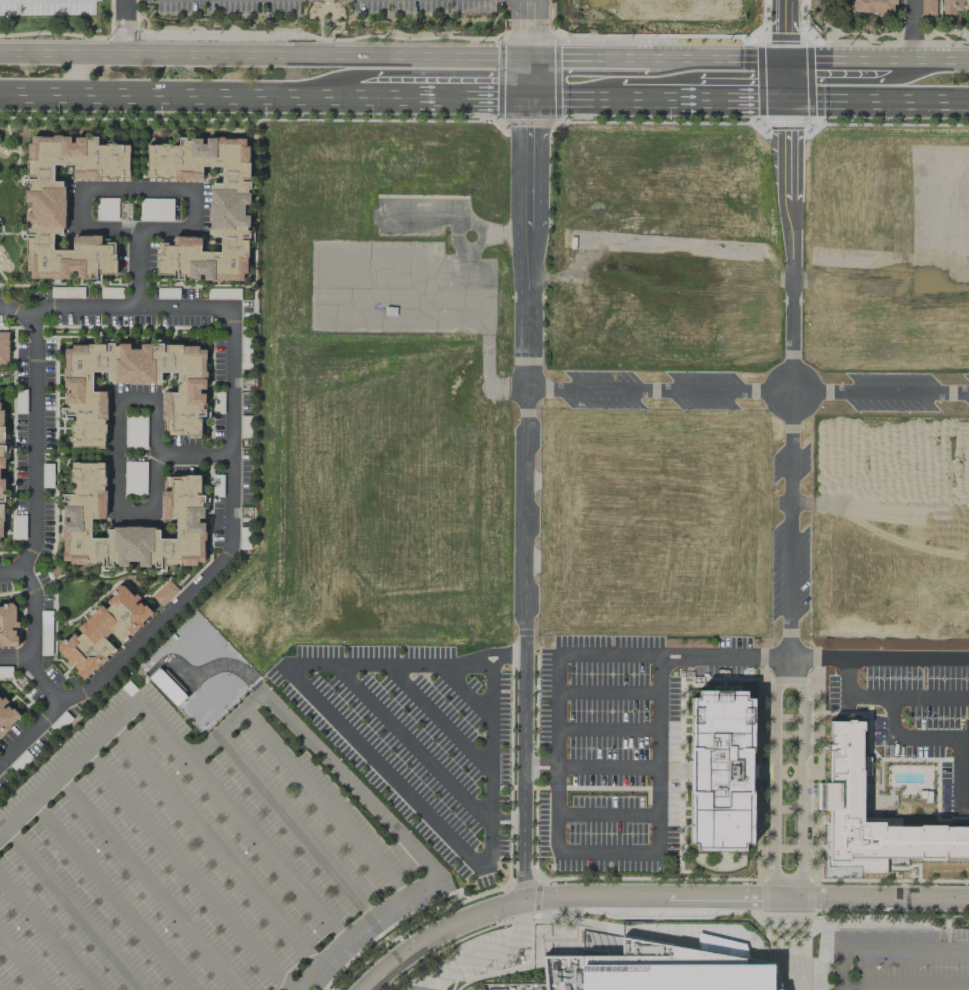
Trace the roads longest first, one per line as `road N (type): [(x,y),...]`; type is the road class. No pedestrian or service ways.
road 1 (residential): [(530,97),(522,901)]
road 2 (residential): [(968,899),(545,897),(495,906),(445,928),(362,989)]
road 3 (residential): [(793,99),(791,657)]
road 4 (primary): [(528,56),(0,51)]
road 5 (residential): [(968,394),(530,388)]
road 6 (primary): [(530,97),(968,101)]
road 7 (primary): [(0,95),(417,97)]
road 8 (primary): [(968,61),(651,58)]
road 9 (residential): [(791,657),(776,682),(776,881),(788,898)]
road 10 (residential): [(788,898),(800,881),(801,681),(791,657)]

